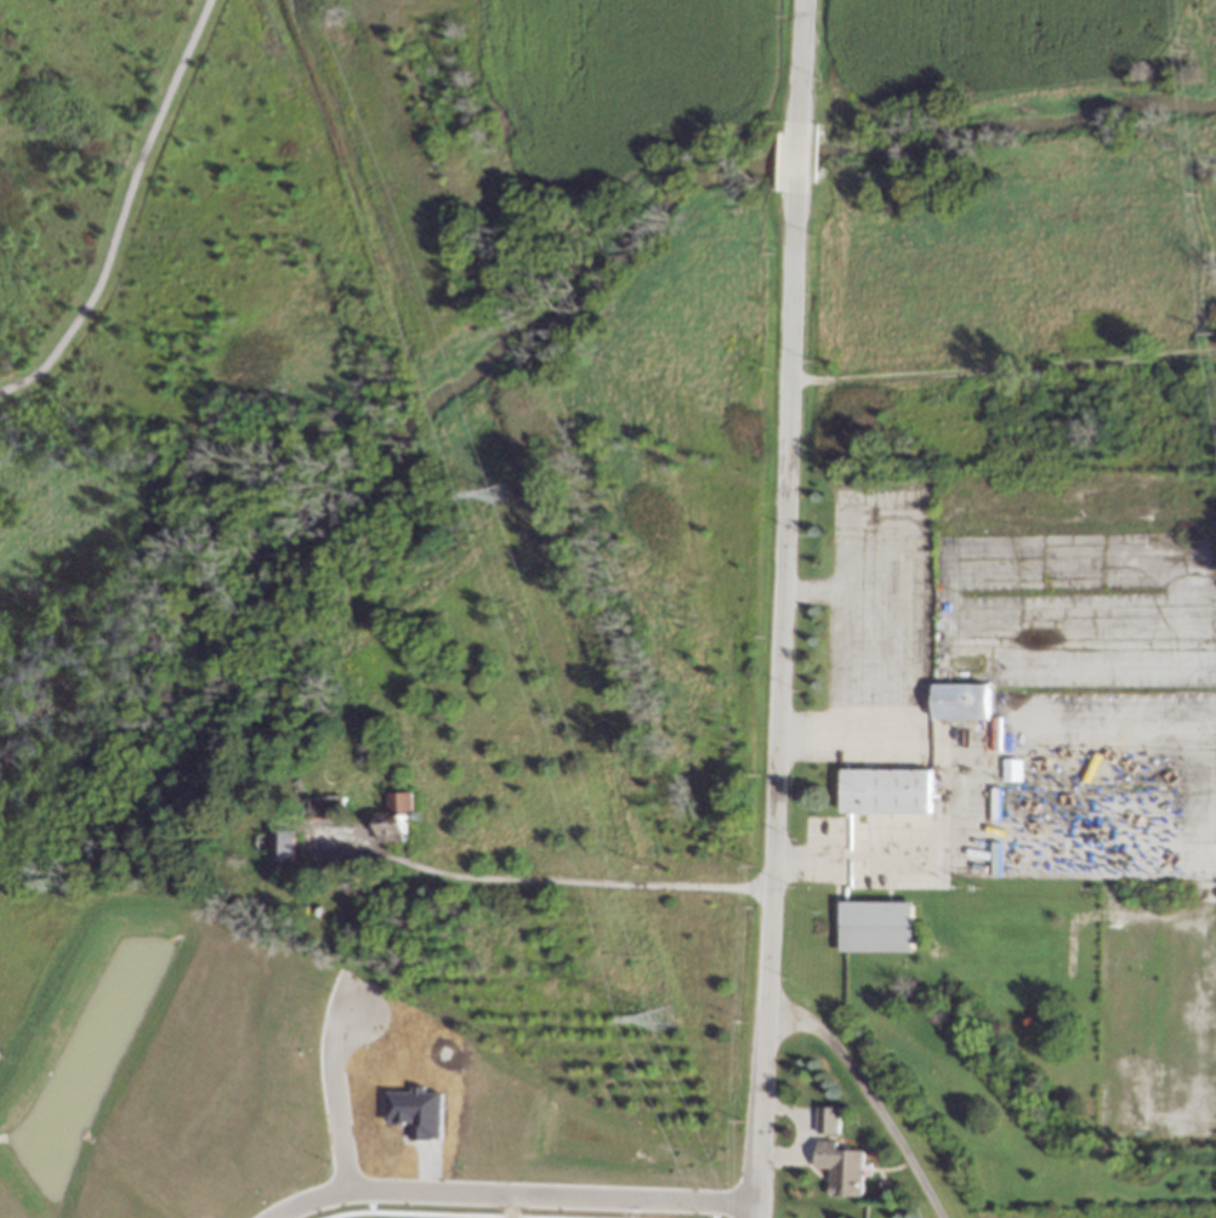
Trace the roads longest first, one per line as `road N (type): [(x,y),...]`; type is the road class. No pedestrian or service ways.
road 1 (tertiary): [(784,568),(760,1217)]
road 2 (residential): [(256,1217),(333,1180),(364,1174),(761,1188)]
road 3 (tertiary): [(800,180),(784,568)]
road 4 (tertiary): [(806,0),(801,133)]

